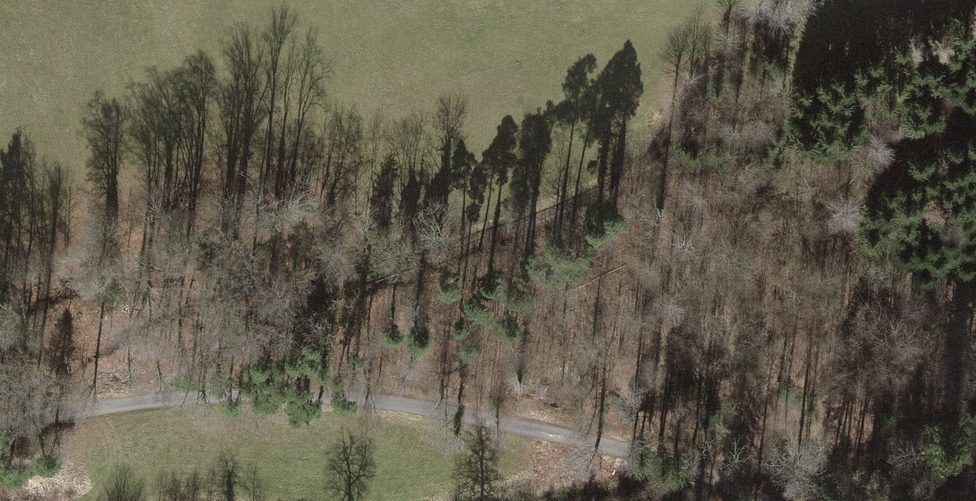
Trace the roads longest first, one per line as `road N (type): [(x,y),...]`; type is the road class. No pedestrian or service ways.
road 1 (track): [(808,0),(723,91),(602,196),(119,391)]
road 2 (track): [(119,391),(262,398),(592,448),(763,500)]
road 3 (track): [(119,391),(0,406)]

